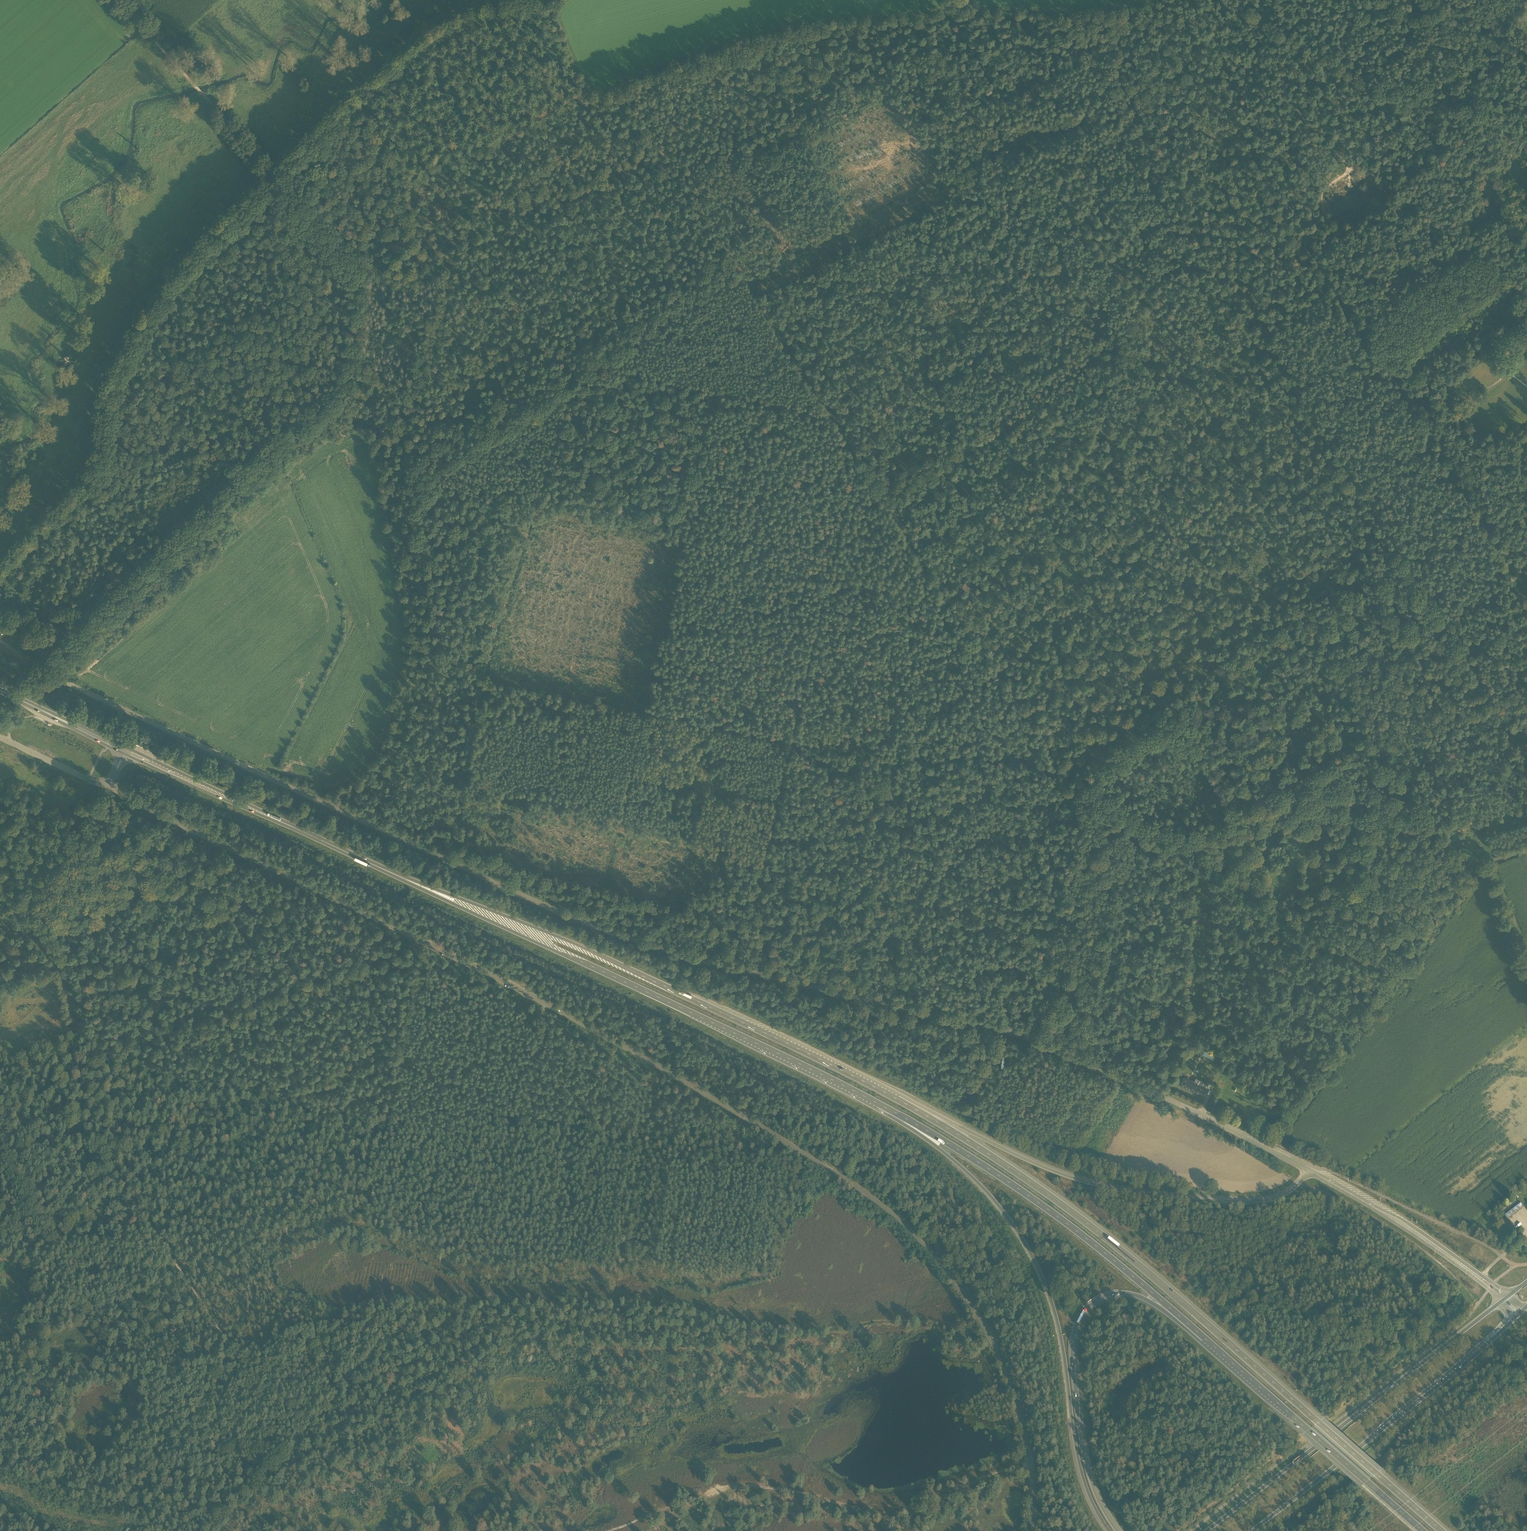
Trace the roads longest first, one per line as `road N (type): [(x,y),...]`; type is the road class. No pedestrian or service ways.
road 1 (unclassified): [(1309,1170),(1037,1040),(646,943),(82,690),(58,683),(35,688)]
road 2 (unclassified): [(1032,1530),(1028,1446),(1006,1367),(974,1307),(889,1212),(547,1003),(131,800),(109,781)]
road 3 (trunk): [(1441,1530),(1093,1228),(898,1099)]
road 4 (track): [(925,564),(615,88)]
road 5 (trunk): [(881,1105),(970,1175),(1030,1251),(1057,1318),(1082,1475),(1109,1530)]
road 6 (trunk): [(898,1099),(611,960),(460,898)]
road 7 (trunk): [(455,904),(881,1105)]
road 8 (track): [(1494,691),(1358,743),(1192,848),(1138,834),(1098,809)]
road 9 (trunk): [(1309,1170),(1291,1191),(1265,1201),(1133,1193),(1053,1171),(898,1099)]
road 10 (track): [(850,447),(1119,274),(1159,295),(1211,266)]
road 11 (primary): [(1503,1300),(1207,1530)]
road 12 (trunk): [(881,1105),(1010,1184),(1178,1315)]
road 13 (track): [(615,88),(716,62),(827,17),(965,10)]
road 14 (primary): [(1253,1530),(1526,1307)]
road 15 (track): [(550,0),(504,2),(455,18),(401,52),(270,170)]
road 16 (trunk): [(1117,1530),(1084,1455),(1074,1330),(1093,1302),(1114,1293),(1178,1315)]
road 17 (trunk): [(1178,1315),(1422,1530)]
road 18 (primary): [(397,875),(126,750)]
road 19 (track): [(119,0),(270,170)]
road 20 (primary): [(1479,1278),(1309,1170)]
road 21 (track): [(1090,801),(980,646)]
road 22 (track): [(1425,0),(1471,26),(1500,59),(1495,77),(1432,113)]
road 23 (track): [(1302,241),(1323,218),(1325,191),(1349,166),(1291,92)]
road 24 (track): [(1140,2),(965,10)]
road 25 (track): [(1291,92),(1268,66),(1306,35),(1244,0)]
road 26 (track): [(0,559),(85,473)]

